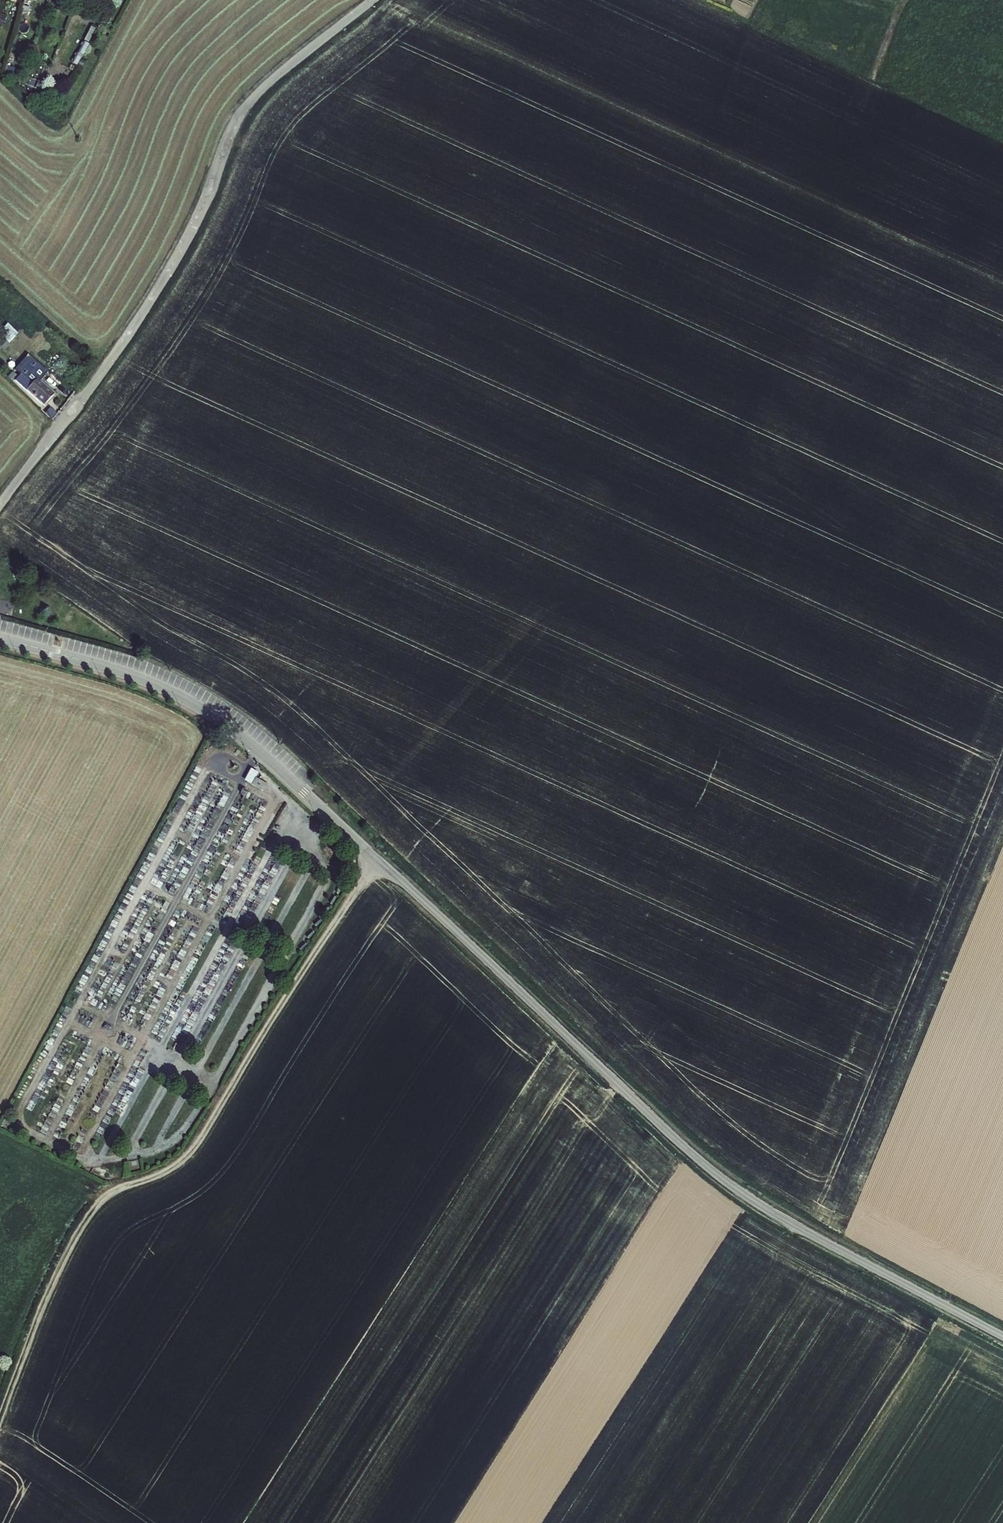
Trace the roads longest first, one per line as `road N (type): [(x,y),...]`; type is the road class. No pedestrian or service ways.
road 1 (tertiary): [(0,638),(145,679),(221,720),(708,1168),(770,1211),(1002,1337)]
road 2 (track): [(375,859),(199,1138),(171,1172),(123,1185),(98,1203),(66,1258),(0,1413)]
road 3 (track): [(373,0),(275,75),(239,114),(169,273),(0,504)]

